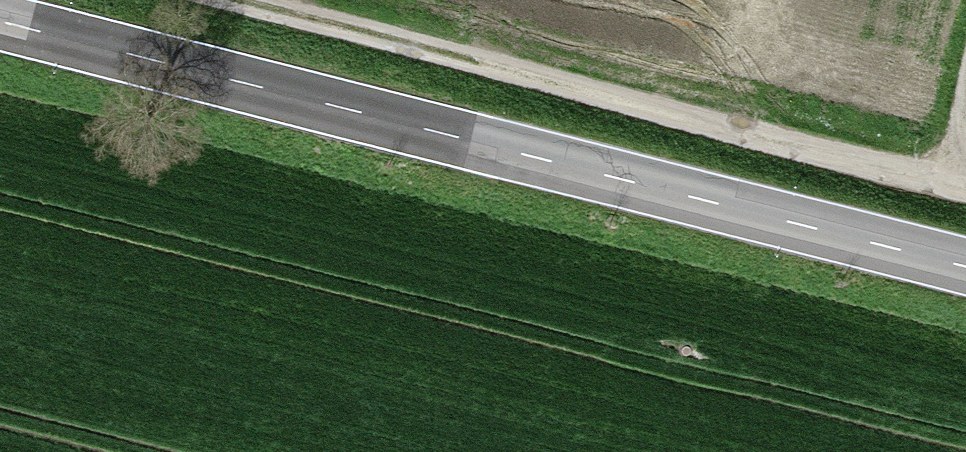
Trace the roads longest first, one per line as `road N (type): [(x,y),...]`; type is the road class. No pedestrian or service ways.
road 1 (secondary): [(0,23),(965,271)]
road 2 (track): [(965,182),(239,0)]

